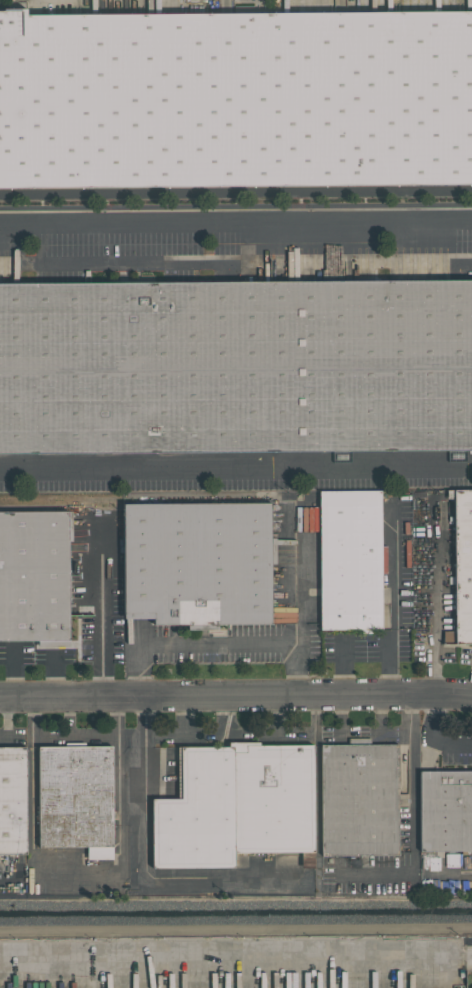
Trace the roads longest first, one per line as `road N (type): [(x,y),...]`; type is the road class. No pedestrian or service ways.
road 1 (residential): [(0,698),(471,699)]

